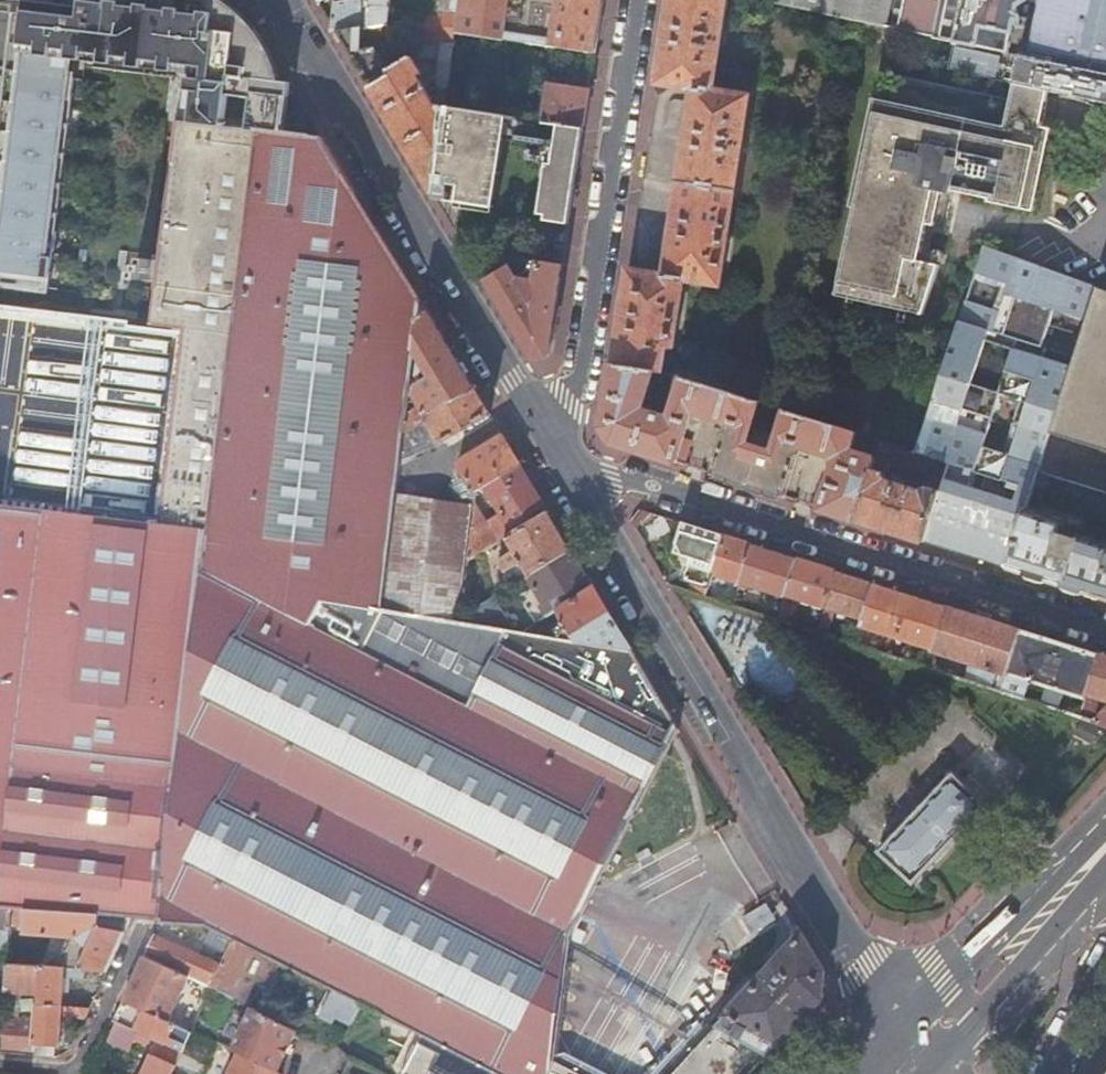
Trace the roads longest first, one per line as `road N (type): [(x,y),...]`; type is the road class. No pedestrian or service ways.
road 1 (secondary): [(919,1055),(564,457)]
road 2 (residential): [(564,457),(1105,629)]
road 3 (secondary): [(564,457),(283,0)]
road 4 (residential): [(635,0),(564,457)]
road 5 (primary): [(1105,851),(919,1055)]
road 6 (residential): [(143,923),(74,1073)]

